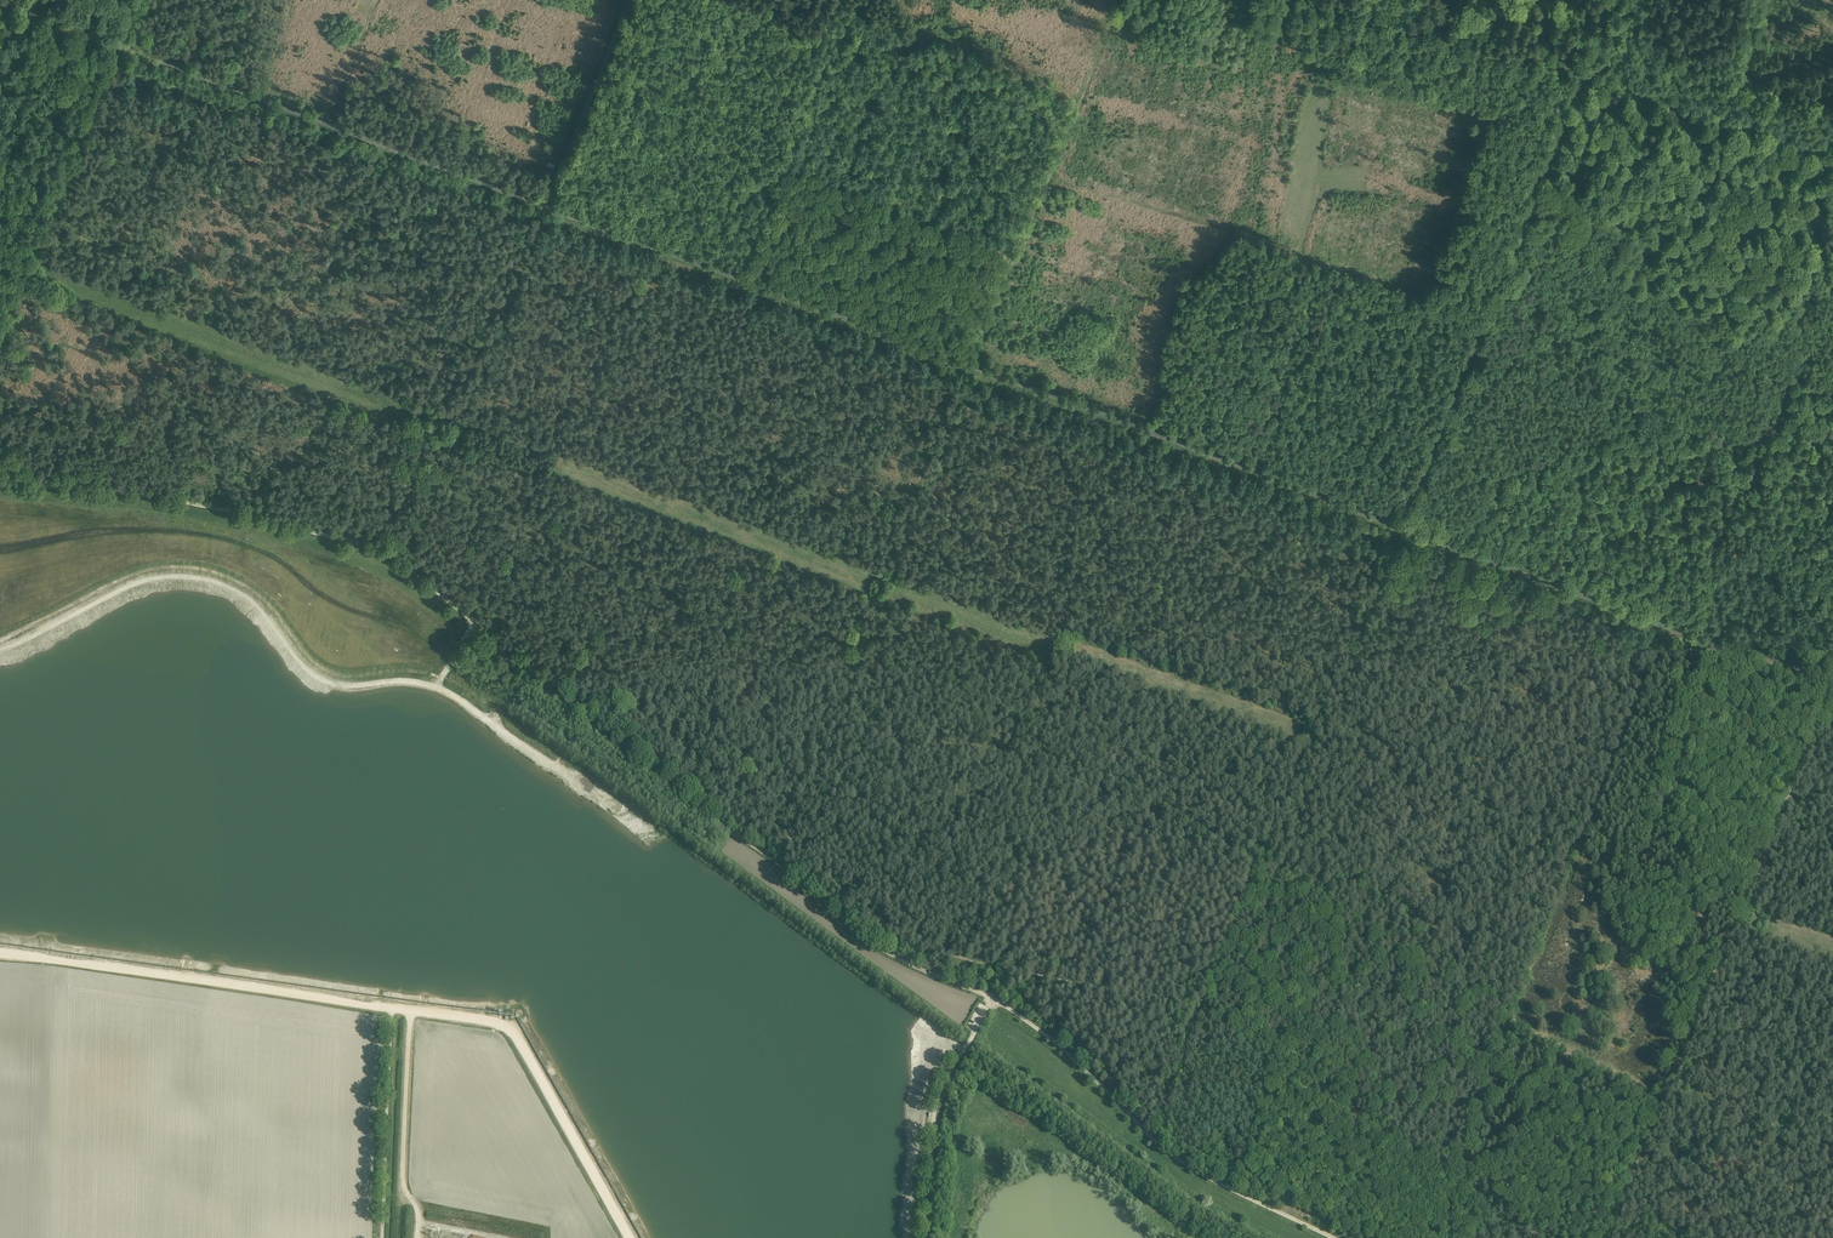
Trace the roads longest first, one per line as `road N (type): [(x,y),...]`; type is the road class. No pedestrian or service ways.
road 1 (track): [(0,393),(94,431),(228,435),(405,543),(567,656),(857,900),(969,959),(1202,1011),(1539,1237)]
road 2 (track): [(1334,1237),(1184,1163),(1008,1007),(908,964),(835,918),(753,843),(583,721),(473,623)]
road 3 (track): [(0,952),(507,1024),(629,1237)]
road 4 (track): [(1605,1237),(1750,910),(1832,686)]
road 5 (track): [(1397,523),(1610,0)]
road 6 (track): [(1202,1011),(1397,523)]
road 7 (track): [(1345,0),(1832,146)]
road 8 (track): [(473,623),(416,576),(363,547),(181,500),(0,482)]
road 9 (track): [(1832,683),(1397,523)]
road 10 (track): [(1397,523),(967,358)]
road 11 (track): [(544,200),(113,38)]
road 12 (track): [(967,358),(544,200)]
road 13 (track): [(967,358),(1112,0)]
road 14 (unclassified): [(924,1237),(934,1110),(995,1000)]
road 15 (track): [(412,1010),(403,1189),(417,1215),(418,1237)]
road 16 (unclassified): [(382,1237),(391,1007)]
road 17 (track): [(544,200),(624,0)]

